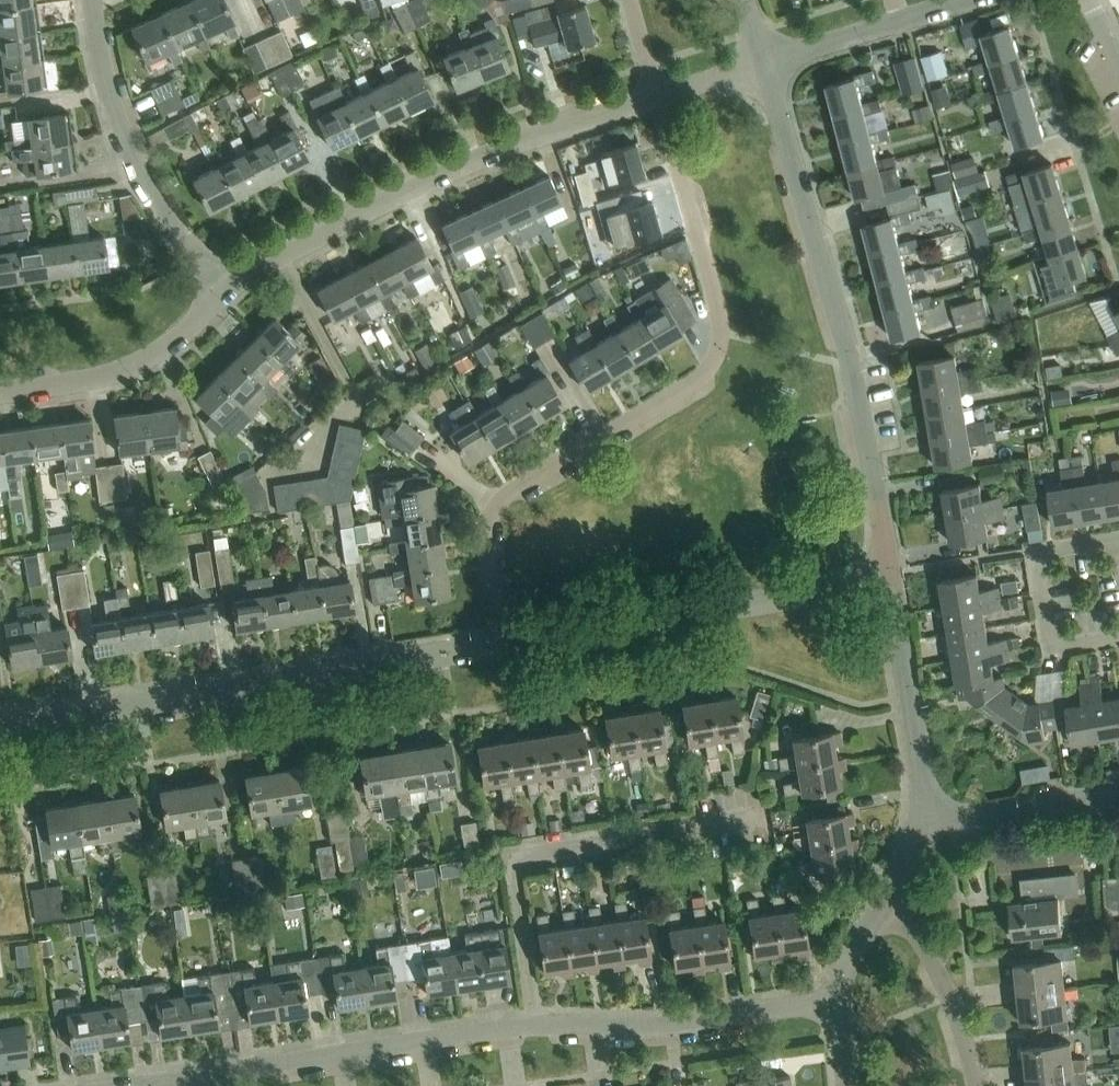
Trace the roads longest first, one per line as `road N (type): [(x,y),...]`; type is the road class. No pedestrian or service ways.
road 1 (residential): [(500,644),(485,543),(490,516),(507,495),(684,386),(712,364),(722,333),(659,94)]
road 2 (residential): [(206,1073),(535,1023),(674,1026),(836,996)]
road 3 (residential): [(890,582),(854,370),(763,62)]
road 4 (residential): [(0,728),(500,644)]
road 5 (residential): [(226,291),(281,254),(480,157),(659,94)]
road 6 (residential): [(500,644),(890,582)]
road 7 (residential): [(226,291),(172,222),(127,145),(103,67),(93,0)]
road 8 (residential): [(0,393),(141,362),(226,291)]
road 9 (residential): [(890,582),(927,823)]
road 10 (residential): [(763,62),(966,0)]
road 11 (residential): [(976,1085),(958,1002),(931,949),(889,896)]
road 12 (residential): [(927,823),(1118,793)]
road 13 (residential): [(1118,637),(1050,648),(1037,550)]

